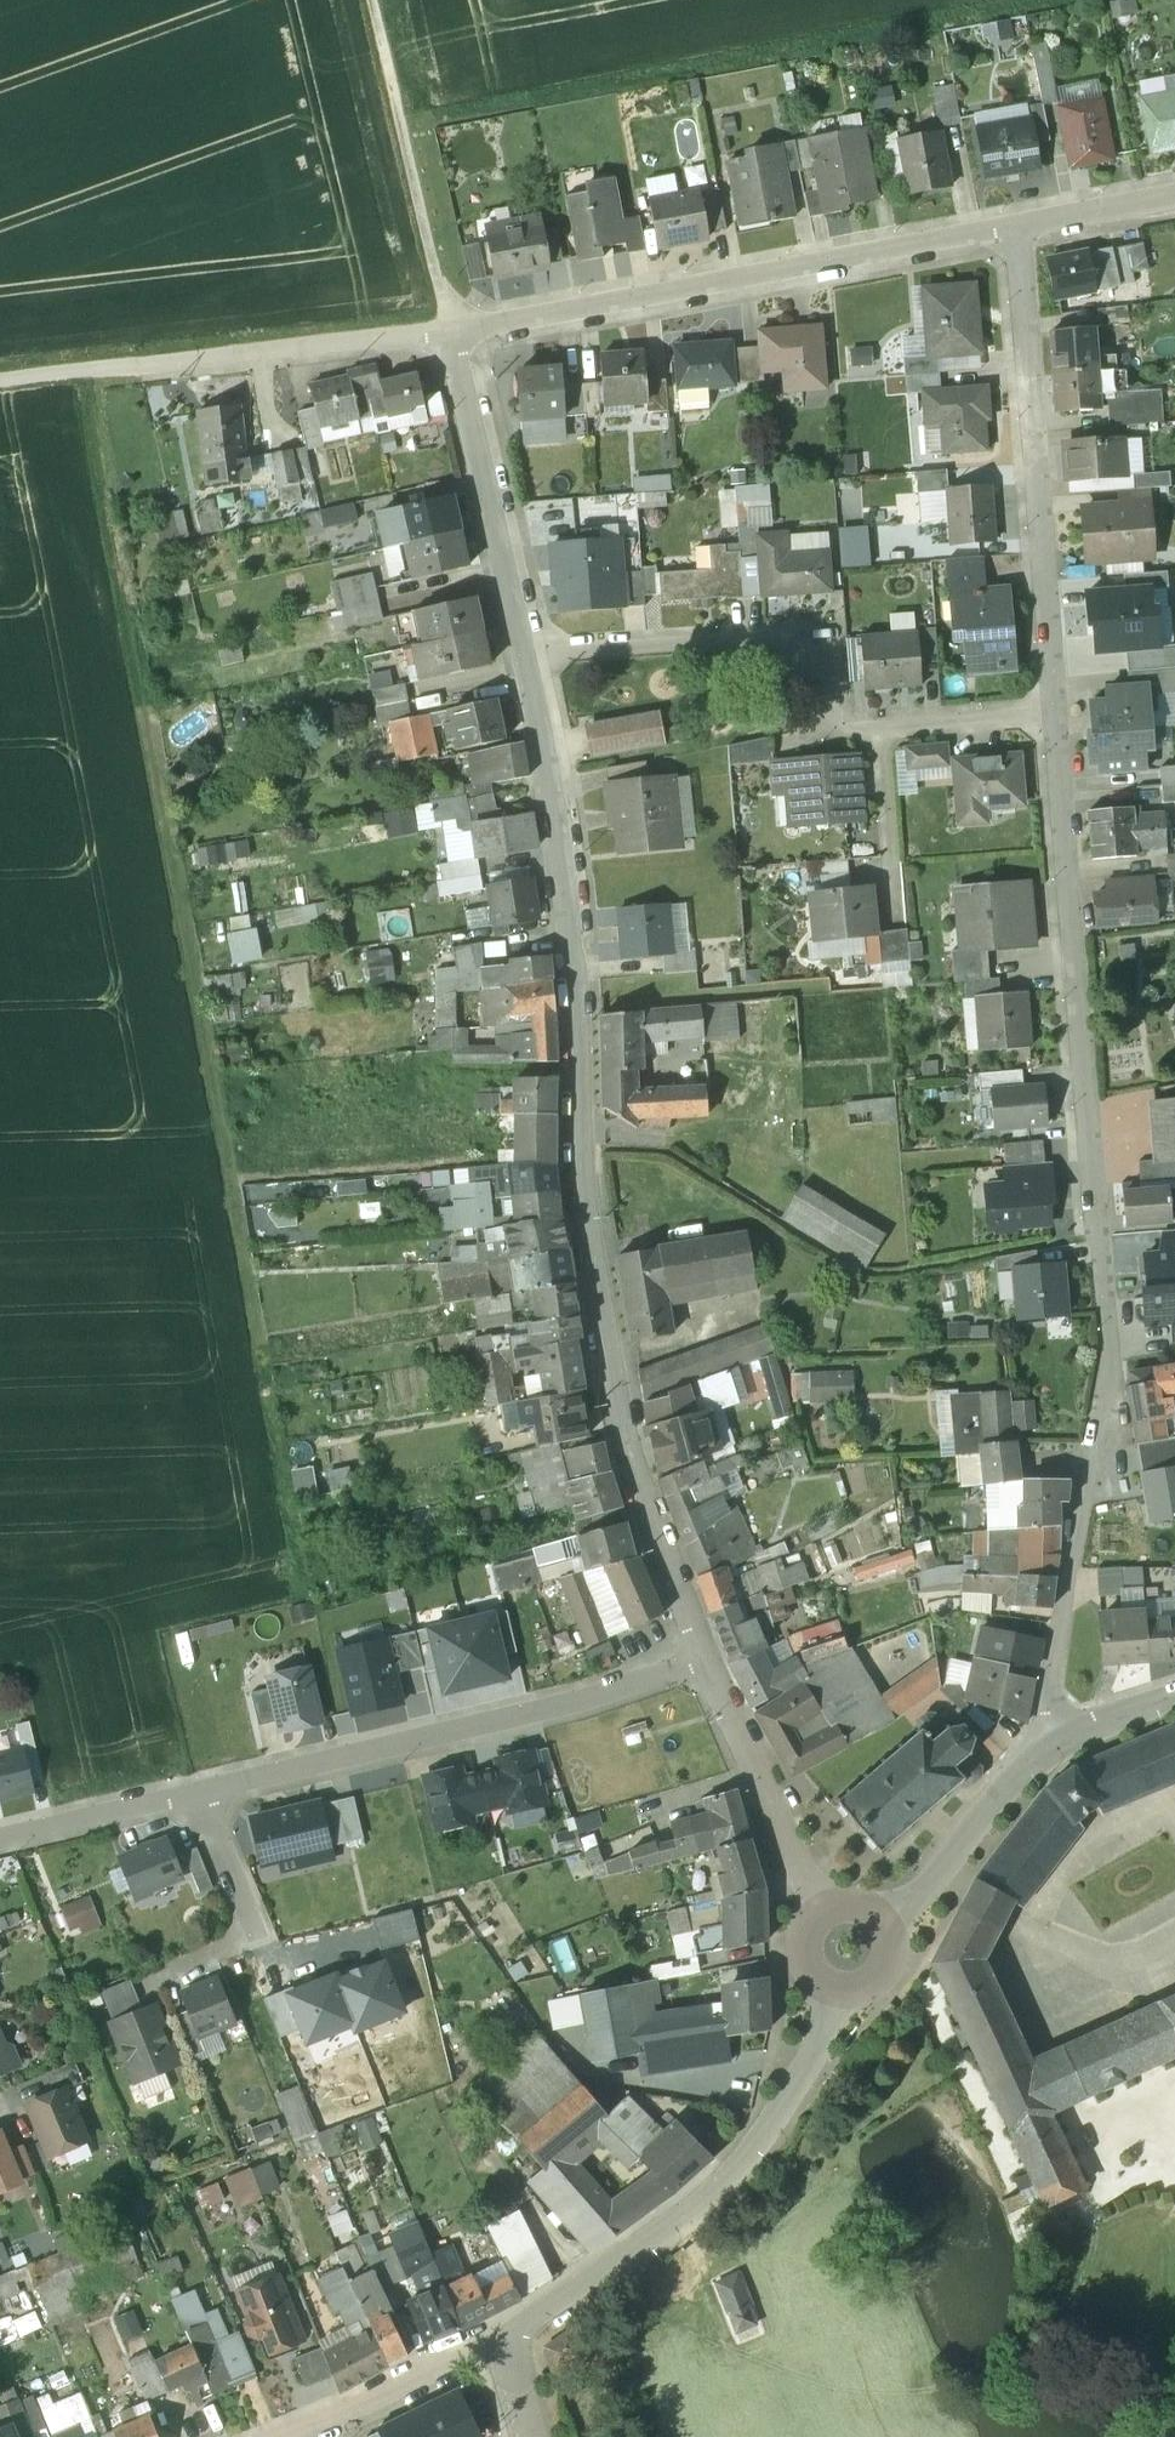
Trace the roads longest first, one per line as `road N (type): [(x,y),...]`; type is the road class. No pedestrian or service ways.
road 1 (residential): [(1049,1741),(1046,1694),(1114,1346),(1055,718)]
road 2 (residential): [(703,1659),(647,1533),(614,1429),(591,1298),(574,1147),(574,918),(534,657)]
road 3 (residential): [(0,1842),(588,1698),(703,1659)]
road 4 (residential): [(534,657),(828,628),(831,733),(1055,718)]
road 5 (residential): [(463,335),(1018,230)]
road 6 (residential): [(1055,718),(1018,230)]
road 7 (residential): [(828,1991),(823,2023),(792,2087),(745,2160),(505,2337)]
road 8 (residential): [(534,657),(463,335)]
road 9 (residential): [(165,367),(463,335)]
road 10 (residential): [(821,1911),(703,1659)]
road 11 (residential): [(505,2337),(281,2436)]
road 12 (residential): [(1049,1741),(888,1924)]
road 13 (track): [(165,367),(0,386)]
road 14 (residential): [(1018,230),(1174,197)]
road 15 (residential): [(1174,1696),(1049,1741)]

